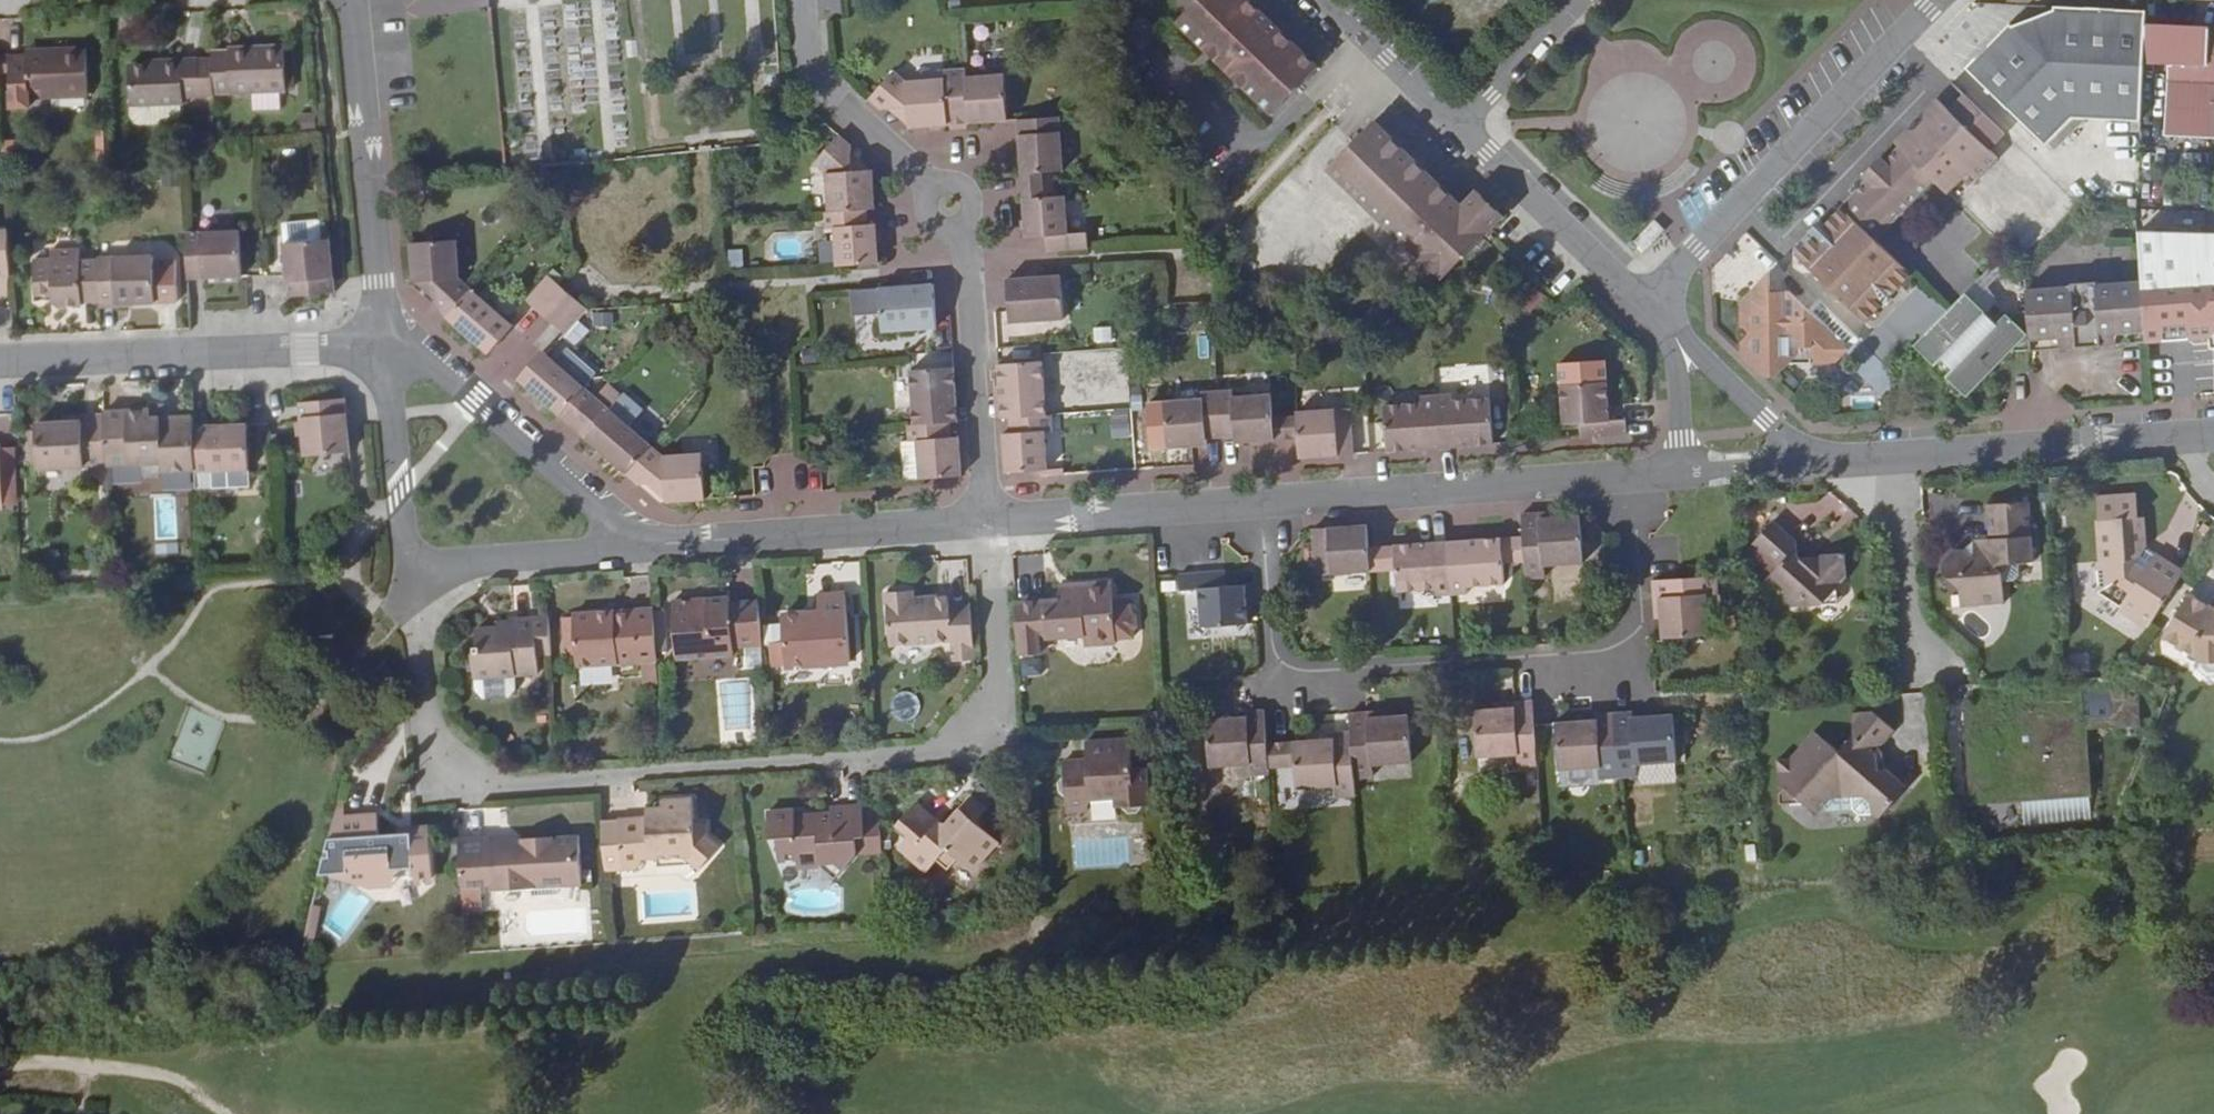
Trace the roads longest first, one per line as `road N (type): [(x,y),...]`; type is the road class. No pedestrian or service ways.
road 1 (residential): [(986,520),(997,715),(979,739),(942,753),(479,782),(447,761),(431,732),(422,629),(405,570)]
road 2 (residential): [(1257,502),(1268,636),(1285,671),(1583,656),(1624,632),(1634,614),(1628,474)]
road 3 (residential): [(800,0),(806,62),(825,89),(949,206),(970,268),(986,520)]
road 4 (residential): [(1647,307),(1934,0)]
road 5 (tertiary): [(0,360),(384,348)]
road 6 (residential): [(1257,502),(1628,474)]
road 7 (residential): [(637,544),(986,520)]
road 8 (residential): [(350,0),(384,348)]
road 9 (residential): [(384,348),(419,351),(637,544)]
road 10 (residential): [(1901,452),(2178,436)]
road 11 (residential): [(986,520),(1257,502)]
road 12 (residential): [(1456,124),(1647,307)]
road 13 (residential): [(405,570),(637,544)]
road 14 (residential): [(384,348),(405,570)]
road 15 (residential): [(1901,452),(1917,669)]
road 16 (residential): [(1674,335),(1807,459)]
road 17 (residential): [(1329,0),(1456,124)]
road 18 (residential): [(1456,124),(1576,0)]
road 19 (residential): [(1679,469),(1674,335)]
road 20 (residential): [(1679,469),(1807,459)]

